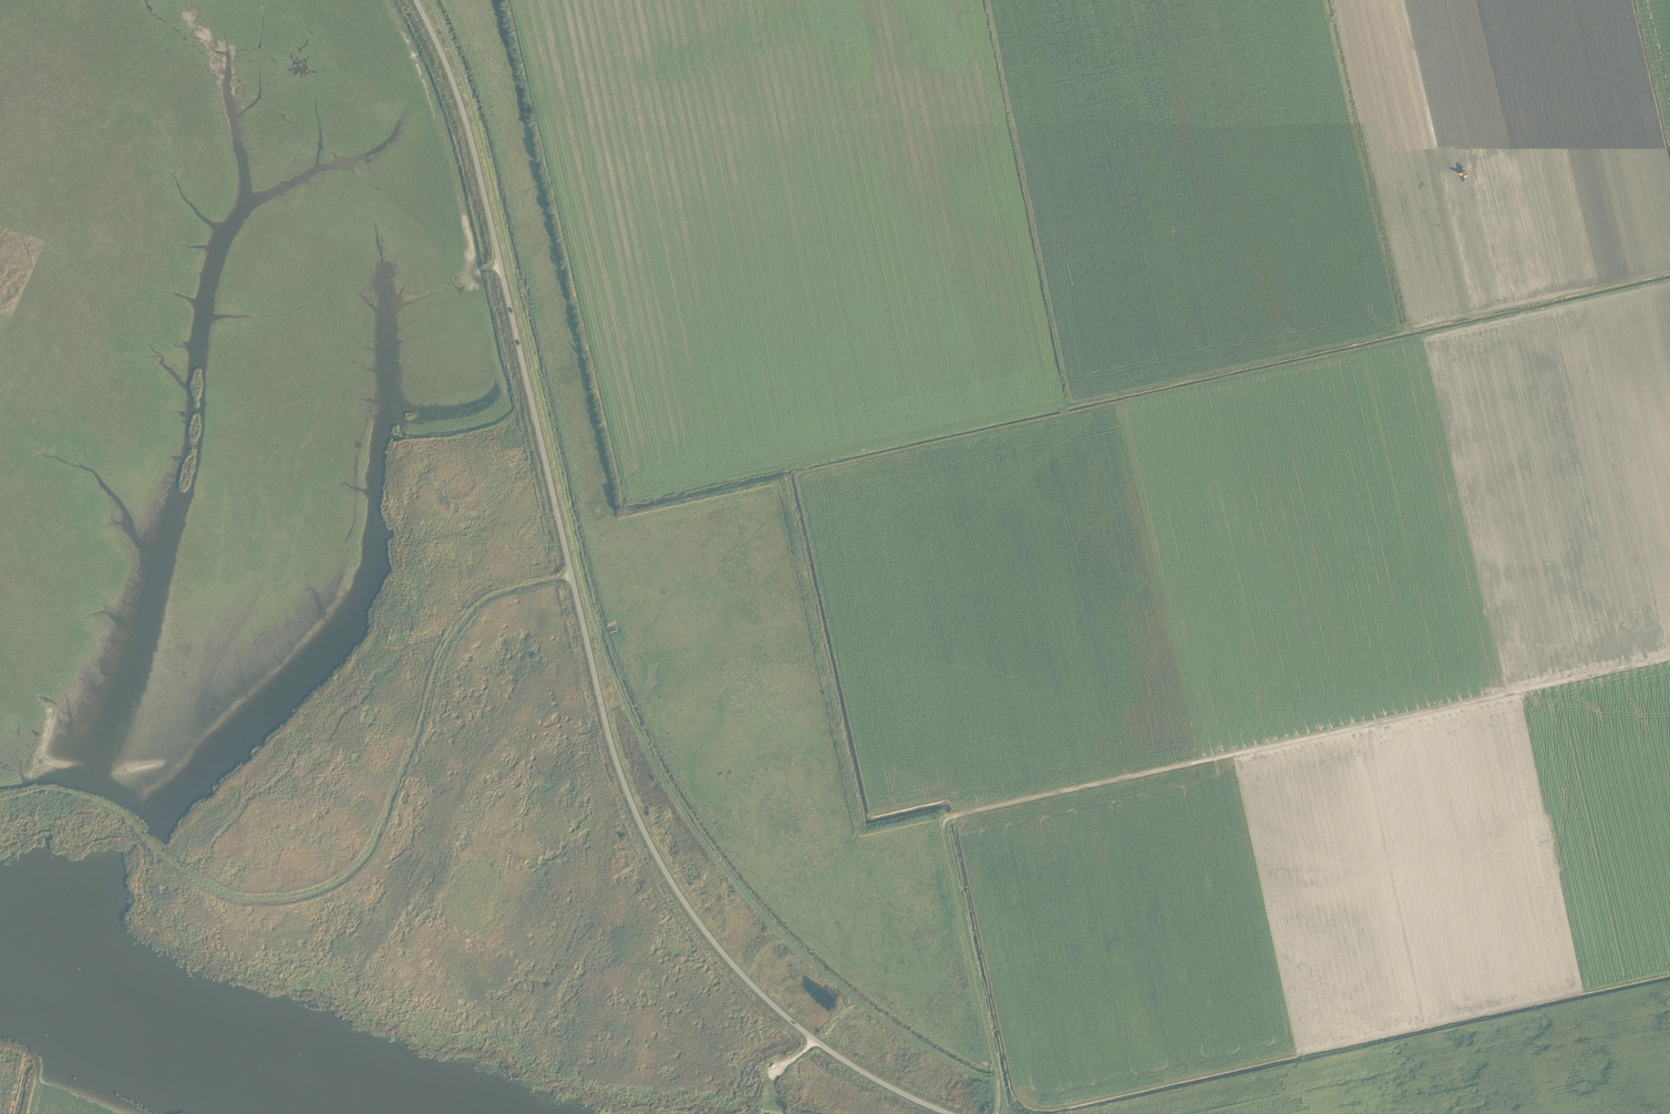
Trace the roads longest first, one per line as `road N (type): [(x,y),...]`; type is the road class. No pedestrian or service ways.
road 1 (unclassified): [(949,1113),(868,1076),(791,1021),(701,925),(643,827),(609,732),(454,92),(416,0)]
road 2 (track): [(1669,660),(948,820),(944,833),(1003,1113)]
road 3 (track): [(573,575),(494,595),(462,625),(441,658),(371,851),(331,886),(280,900),(236,898),(178,867),(117,809),(48,790),(0,800)]

